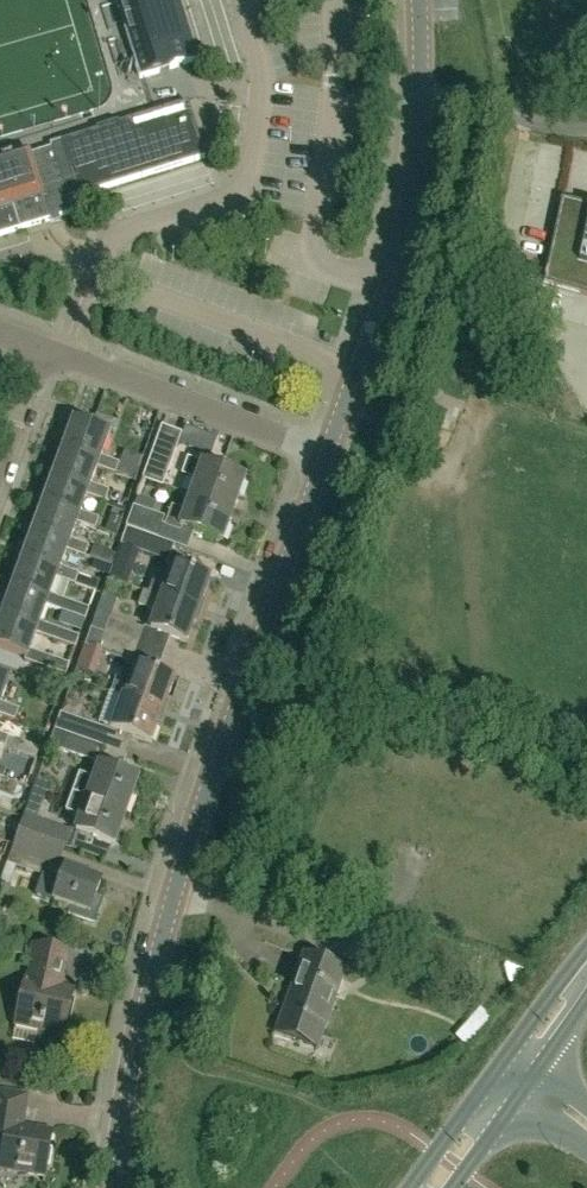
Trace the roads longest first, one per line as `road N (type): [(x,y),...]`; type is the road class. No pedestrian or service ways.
road 1 (unclassified): [(120,1187),(130,1076),(172,901),(326,452)]
road 2 (unclassified): [(326,452),(401,227),(419,126),(419,0)]
road 3 (residential): [(326,452),(67,359)]
road 4 (primary): [(484,1082),(410,1187)]
road 5 (residential): [(0,463),(41,349)]
road 6 (primary): [(586,949),(512,1043)]

